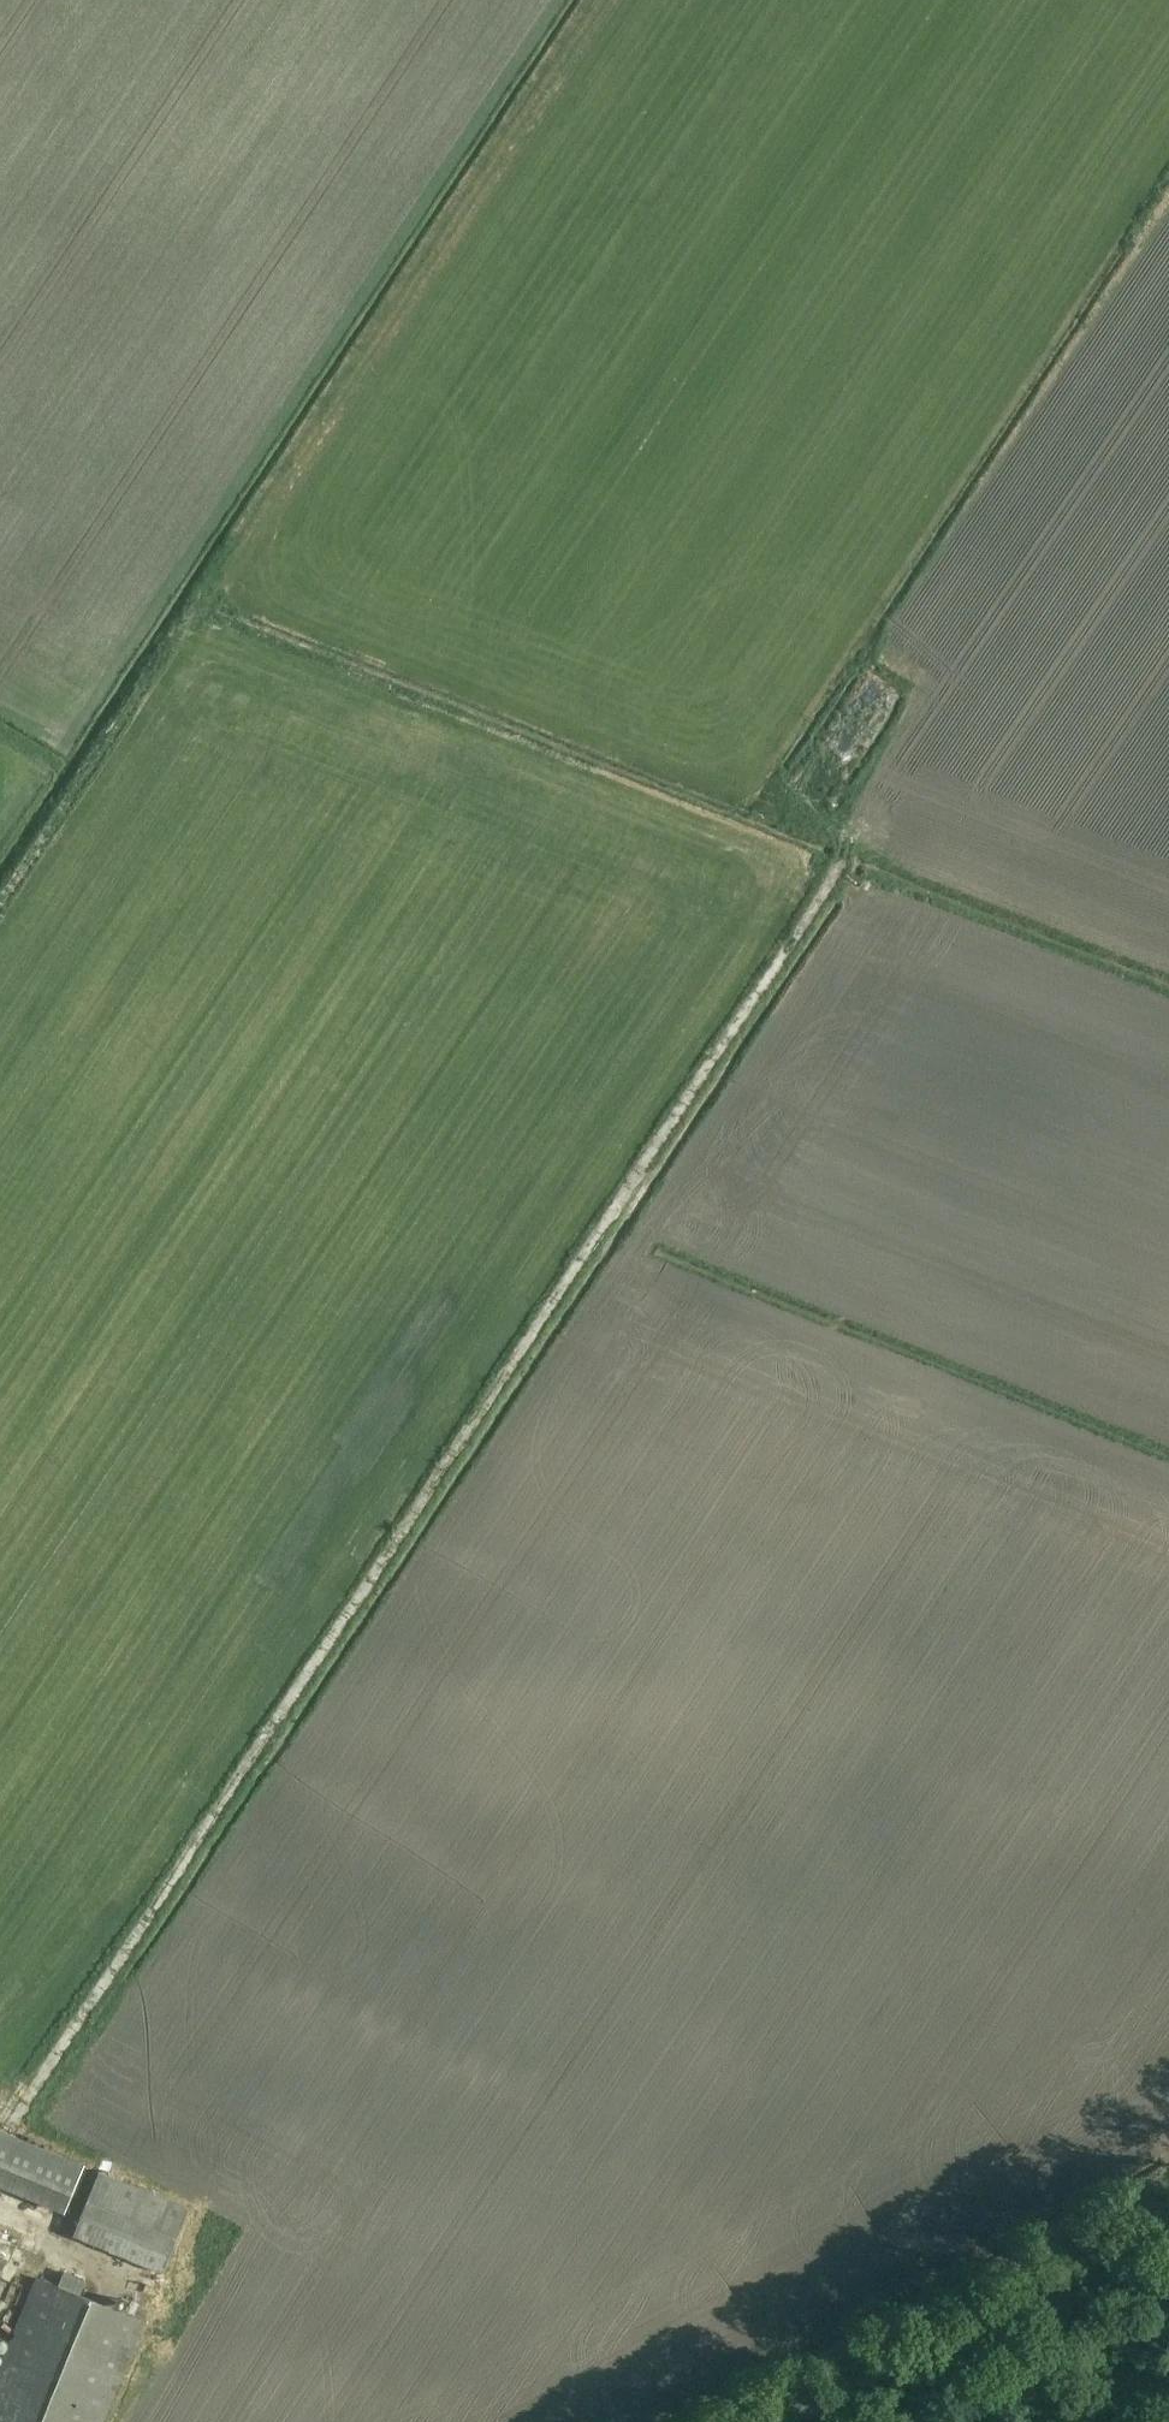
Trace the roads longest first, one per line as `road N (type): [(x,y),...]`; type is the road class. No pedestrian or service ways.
road 1 (track): [(2,2110),(22,2104),(860,837),(895,819)]
road 2 (unclassified): [(1168,2214),(792,2421)]

